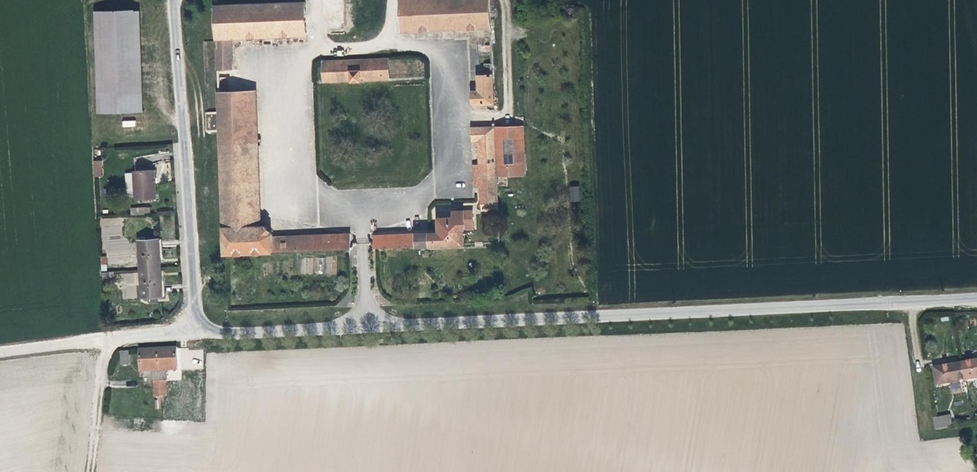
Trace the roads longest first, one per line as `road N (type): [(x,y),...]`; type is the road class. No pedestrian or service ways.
road 1 (unclassified): [(976,292),(715,311),(200,329)]
road 2 (unclassified): [(200,329),(172,0)]
road 3 (track): [(87,471),(108,337),(0,351)]
road 4 (track): [(504,0),(510,113),(449,116)]

